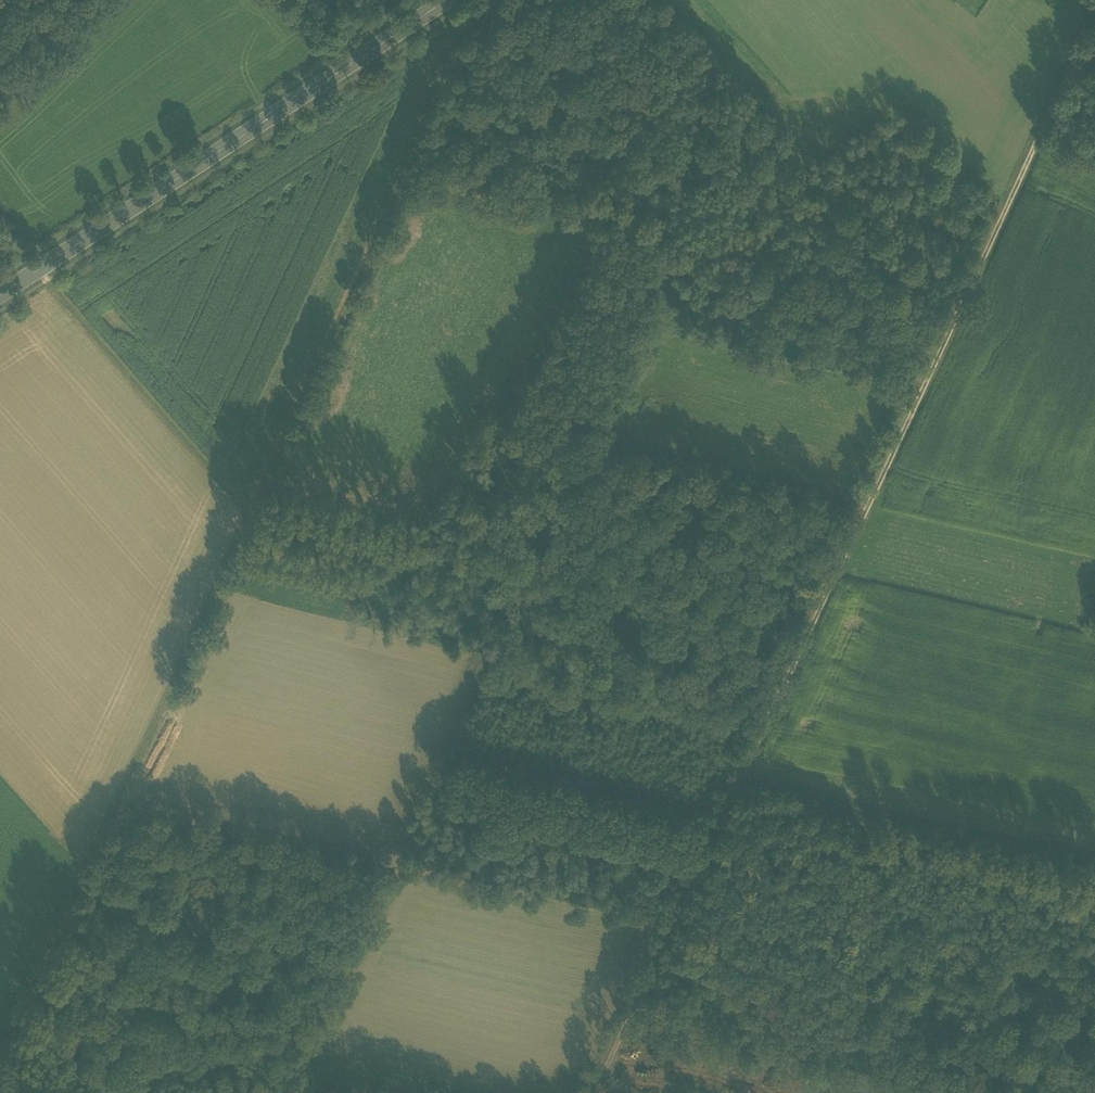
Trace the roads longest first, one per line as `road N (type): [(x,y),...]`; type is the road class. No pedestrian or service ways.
road 1 (track): [(597,1092),(1094,18)]
road 2 (secondary): [(446,0),(0,294)]

